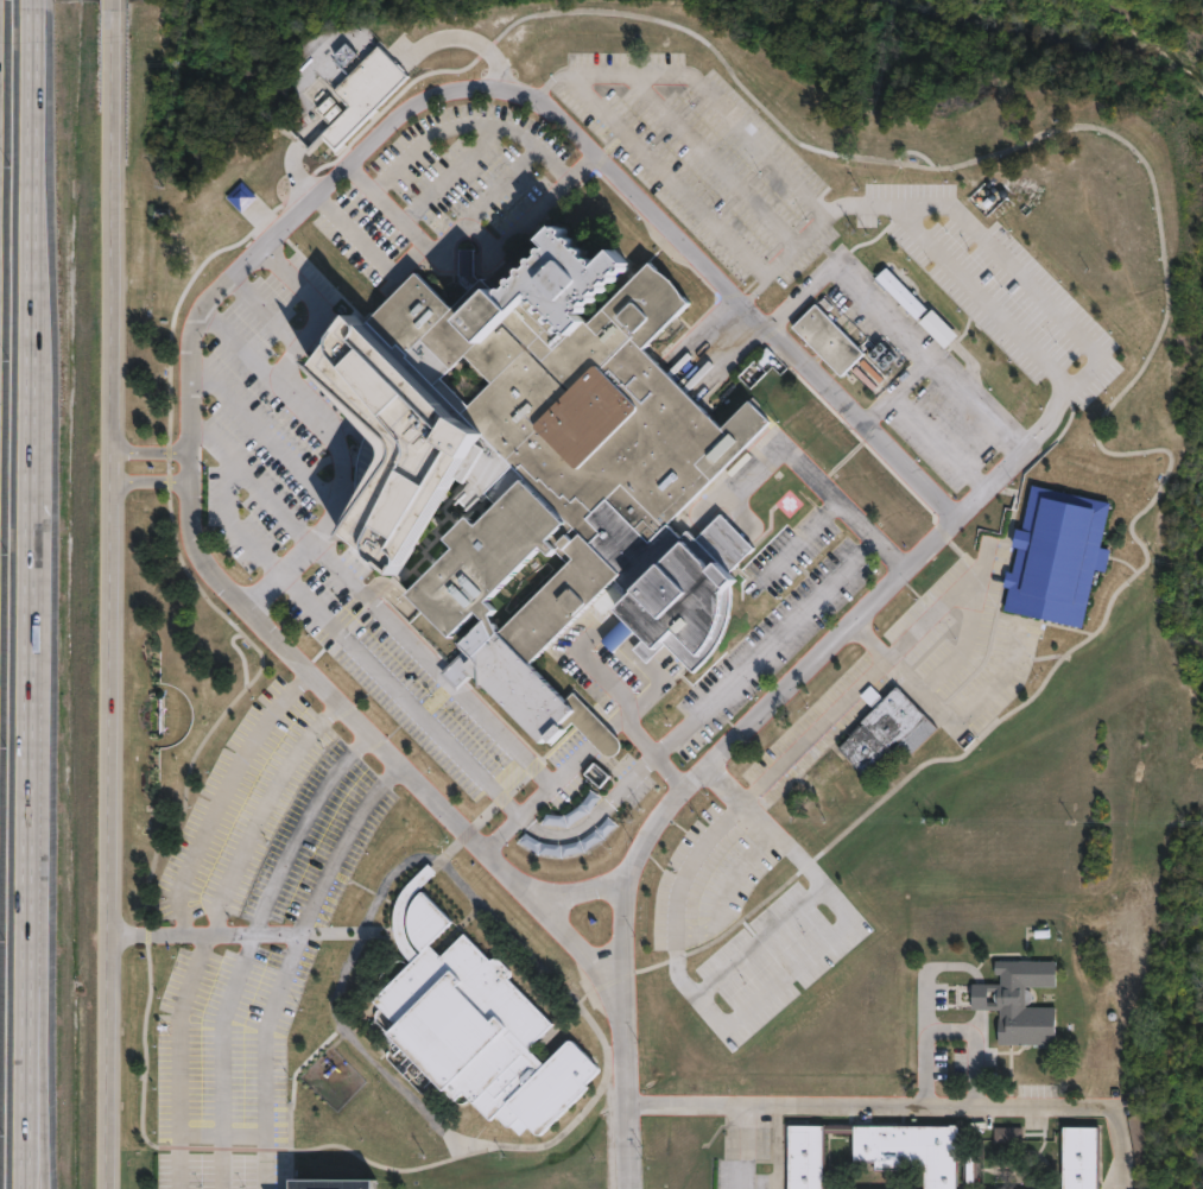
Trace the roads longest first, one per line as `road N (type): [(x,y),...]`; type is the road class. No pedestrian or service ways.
road 1 (residential): [(587,891),(627,873),(667,809),(958,525),(543,101),(498,84),(441,90),(409,108),(207,308),(195,339),(188,481)]
road 2 (motorway): [(26,1188),(34,8)]
road 3 (secondary): [(106,1188),(114,11)]
road 4 (residential): [(628,1188),(625,1105),(1113,1111),(1119,1188)]
road 5 (residential): [(188,481),(202,559),(278,643),(520,881),(553,896),(587,891)]
road 6 (residential): [(530,887),(614,982),(629,868)]
road 7 (motorway): [(44,1188),(29,1003)]
road 8 (residential): [(614,982),(625,1105)]

